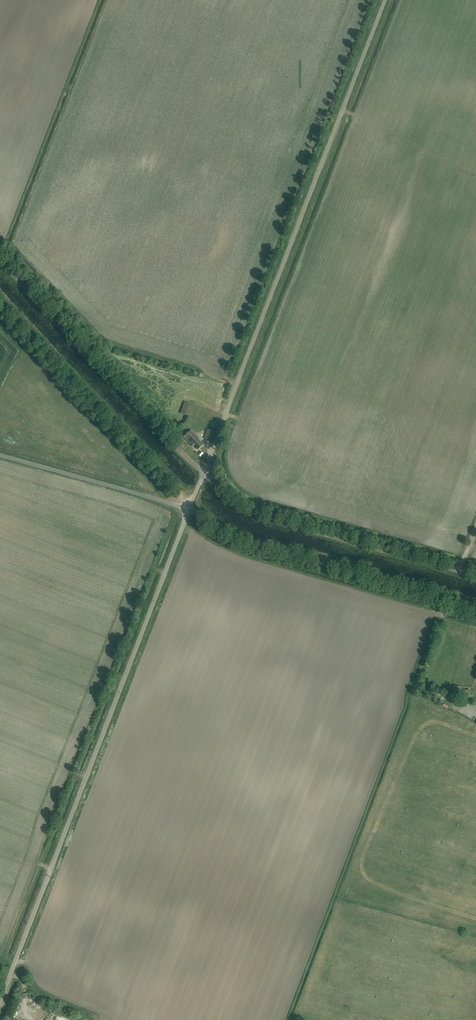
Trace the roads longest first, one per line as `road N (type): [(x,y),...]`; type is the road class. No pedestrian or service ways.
road 1 (unclassified): [(0,1001),(190,509)]
road 2 (unclassified): [(385,0),(205,473)]
road 3 (unclassified): [(0,259),(205,473)]
road 4 (unclassified): [(205,473),(251,512),(459,571)]
road 5 (unclassified): [(190,509),(274,550),(446,601)]
road 6 (unclassified): [(0,457),(190,509)]
road 7 (unclassified): [(446,601),(417,688),(460,702)]

